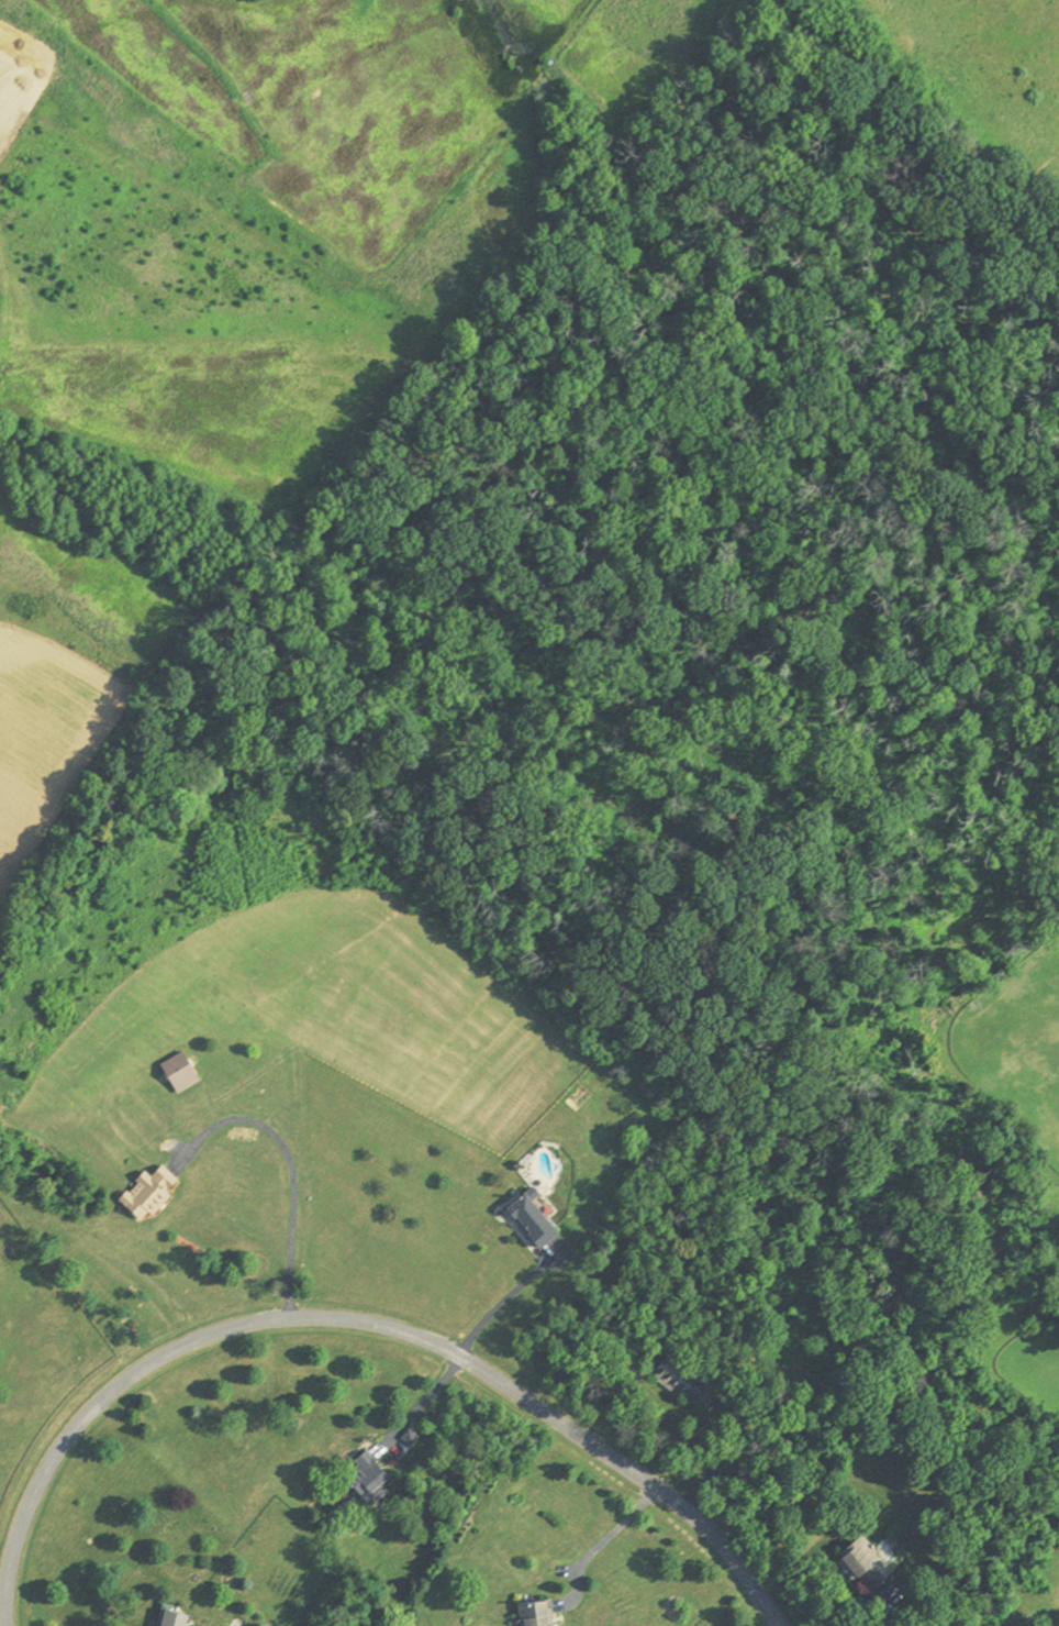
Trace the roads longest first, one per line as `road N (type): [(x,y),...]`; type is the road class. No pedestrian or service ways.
road 1 (residential): [(783,1625),(722,1540),(589,1440),(462,1356),(414,1334),(339,1320),(258,1325),(197,1342),(110,1393),(51,1460),(34,1496),(12,1558),(4,1625)]

